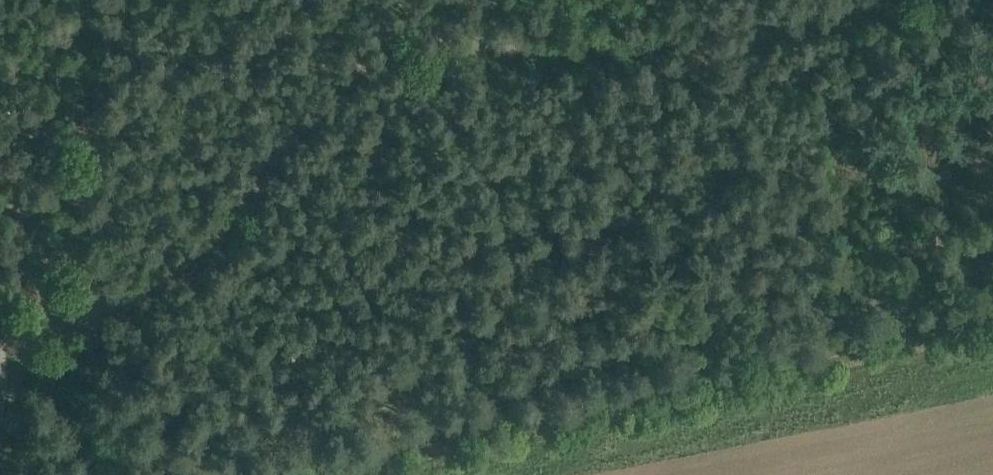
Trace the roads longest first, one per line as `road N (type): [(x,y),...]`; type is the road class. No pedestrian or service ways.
road 1 (track): [(12,348),(111,427),(171,457),(267,472),(992,316)]
road 2 (track): [(0,324),(16,371),(1,474)]

